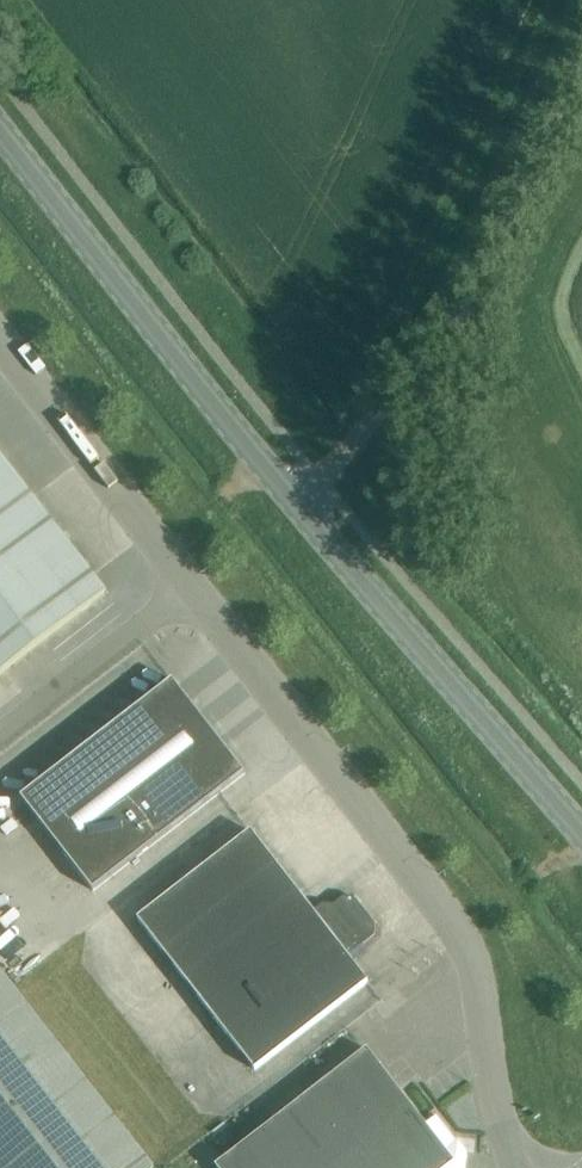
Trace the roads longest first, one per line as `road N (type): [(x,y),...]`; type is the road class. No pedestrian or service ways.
road 1 (unclassified): [(524,1167),(495,1097),(466,954),(187,594)]
road 2 (unclassified): [(296,504),(419,372),(462,314),(581,55)]
road 3 (secondary): [(296,504),(0,128)]
road 4 (secondary): [(581,831),(296,504)]
road 5 (unclassified): [(187,594),(0,347)]
road 6 (unclassified): [(0,746),(187,594)]

